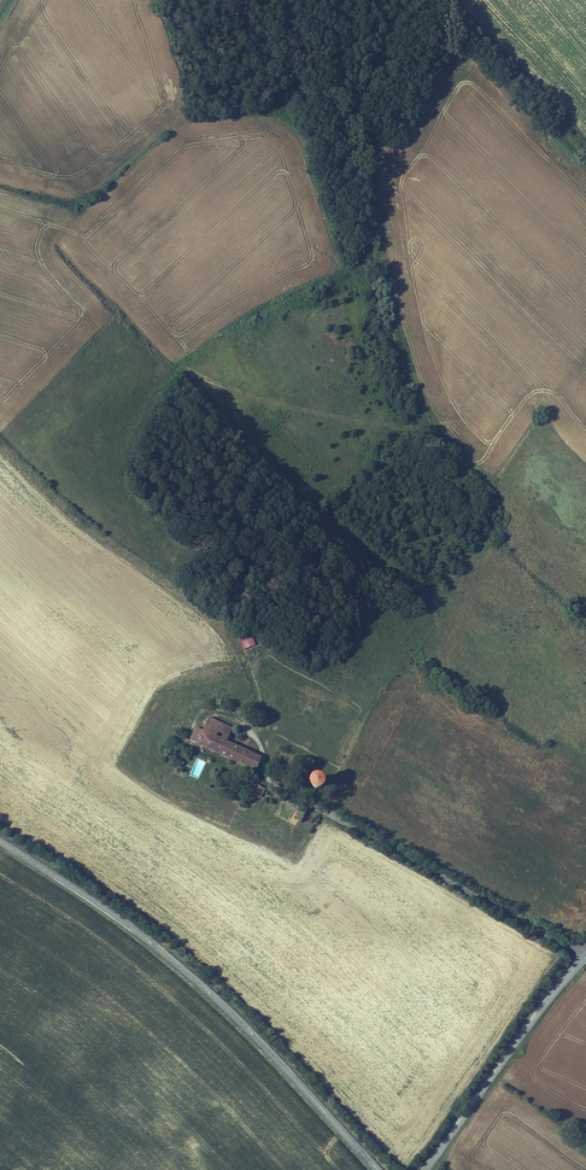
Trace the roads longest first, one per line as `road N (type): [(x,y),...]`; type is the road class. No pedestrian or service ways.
road 1 (tertiary): [(376,1169),(240,1016),(132,927),(0,841)]
road 2 (unclassified): [(324,811),(585,958)]
road 3 (tertiary): [(585,958),(425,1169)]

